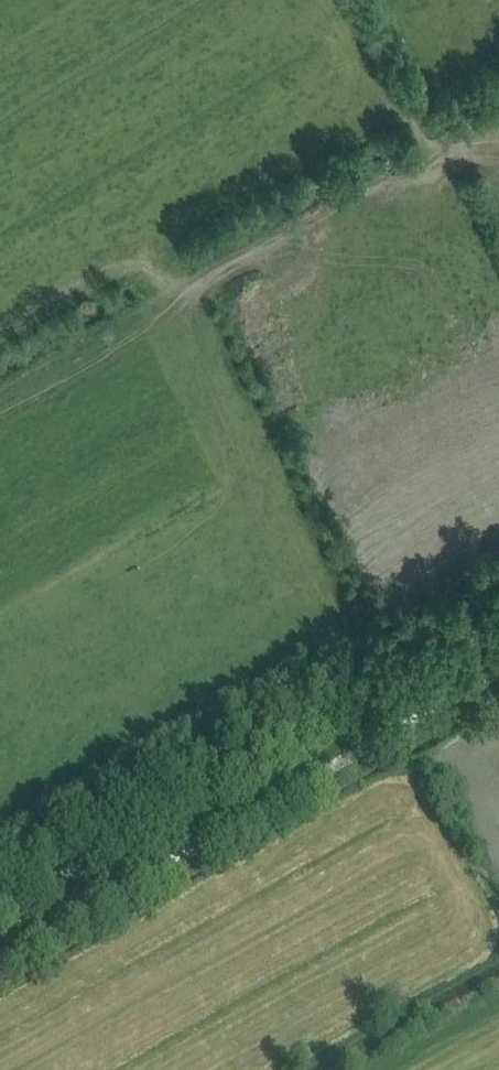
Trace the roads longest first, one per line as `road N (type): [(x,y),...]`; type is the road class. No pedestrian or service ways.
road 1 (secondary): [(0,912),(498,629)]

